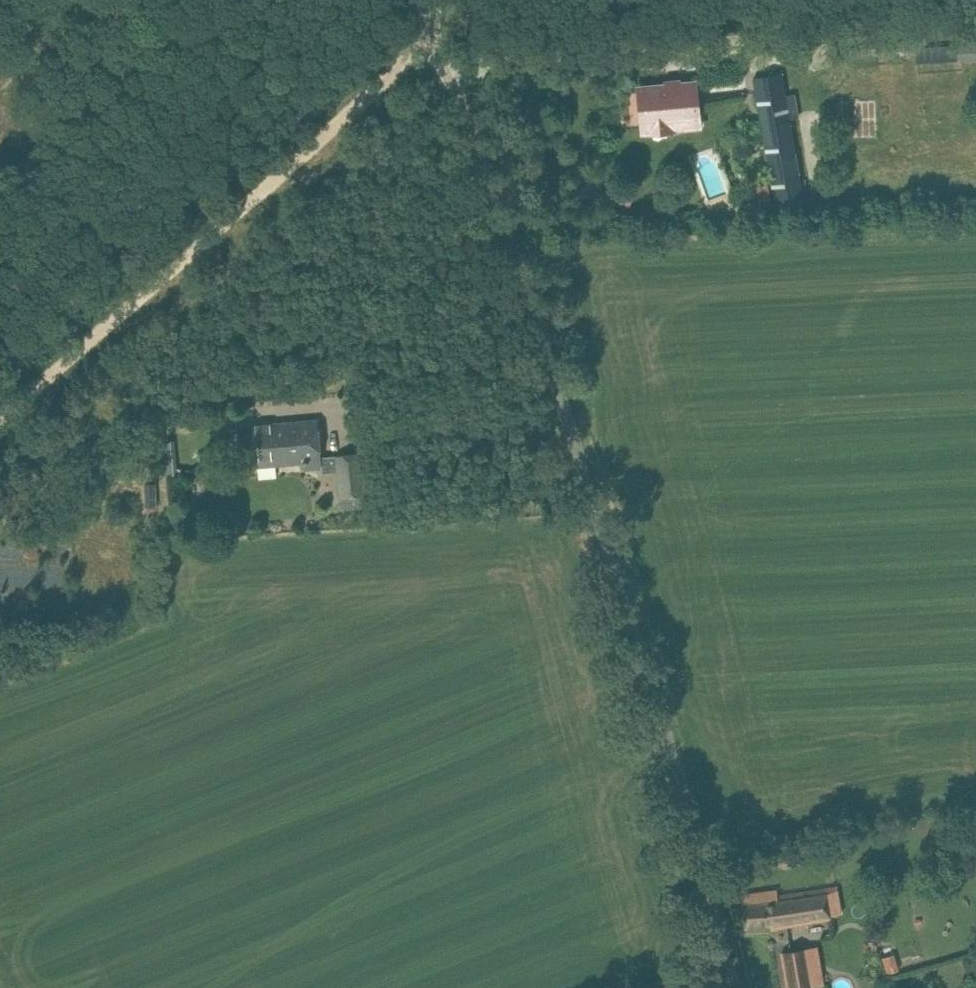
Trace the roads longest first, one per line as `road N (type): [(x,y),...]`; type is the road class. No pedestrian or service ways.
road 1 (unclassified): [(736,987),(571,423),(483,159),(435,49),(437,0)]
road 2 (track): [(434,31),(0,414)]

